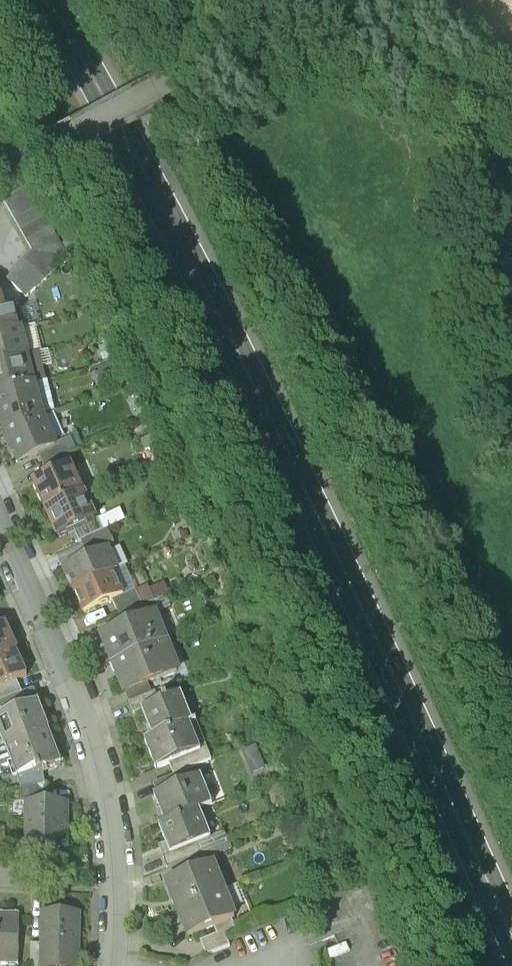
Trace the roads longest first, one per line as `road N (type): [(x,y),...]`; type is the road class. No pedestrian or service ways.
road 1 (primary): [(48,0),(138,157),(511,933)]
road 2 (residential): [(112,965),(108,812),(67,679)]
road 3 (track): [(330,0),(167,89)]
road 4 (residential): [(67,679),(0,530)]

